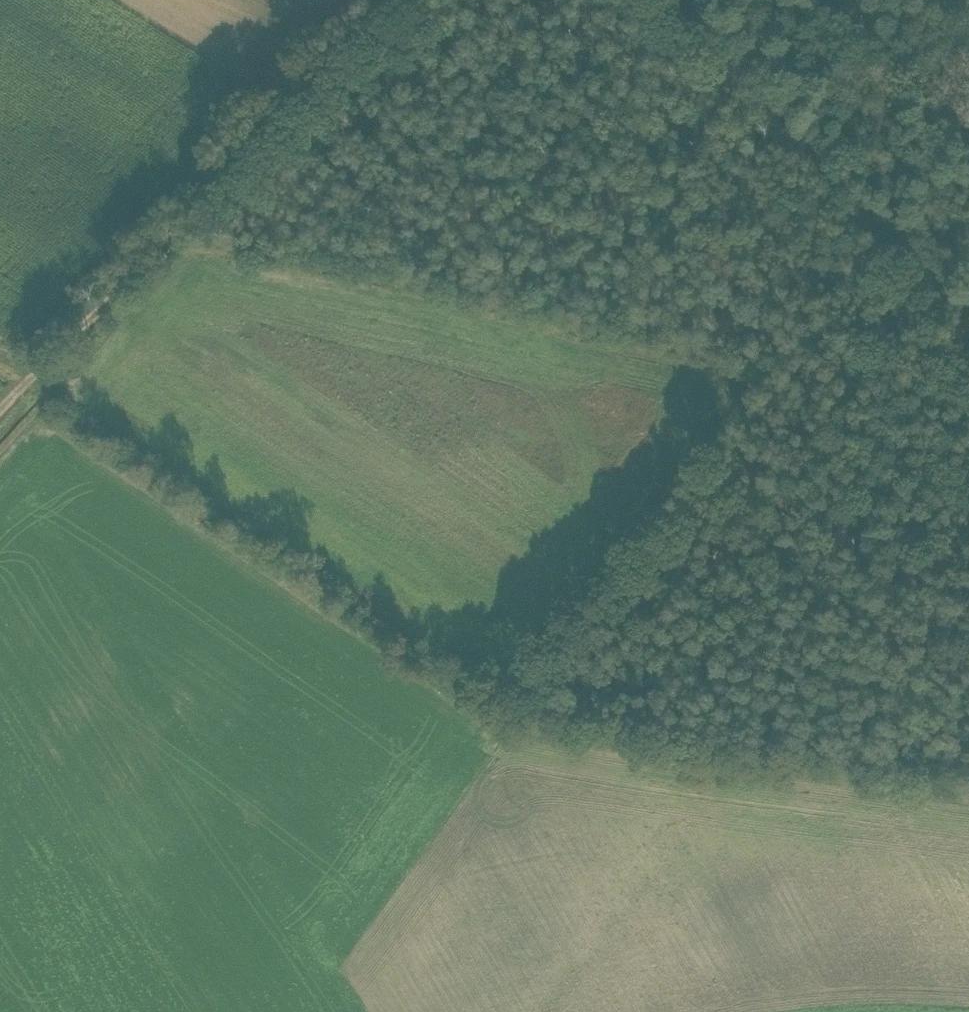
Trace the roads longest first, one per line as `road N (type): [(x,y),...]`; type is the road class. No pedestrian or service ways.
road 1 (track): [(401,0),(0,411)]
road 2 (track): [(968,335),(665,0)]

